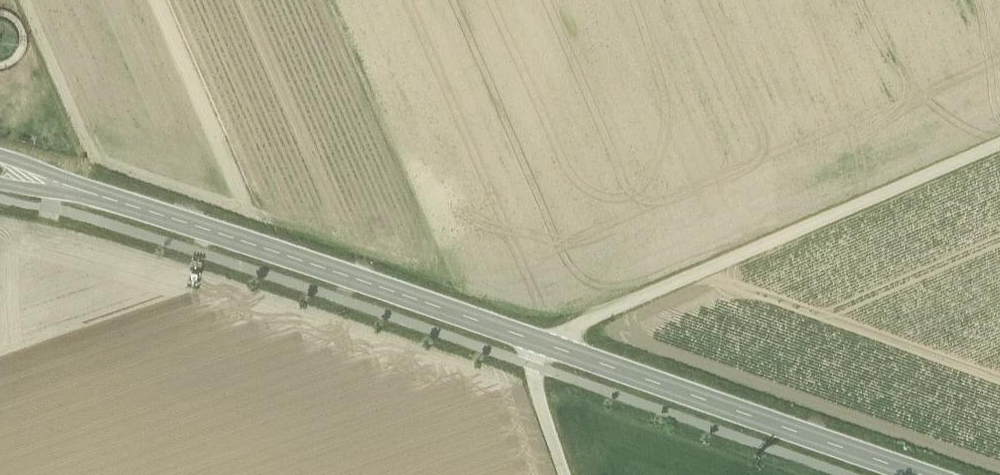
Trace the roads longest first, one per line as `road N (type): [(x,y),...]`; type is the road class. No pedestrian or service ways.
road 1 (tertiary): [(0,167),(299,260),(925,474)]
road 2 (track): [(568,474),(530,364),(539,342),(999,143)]

